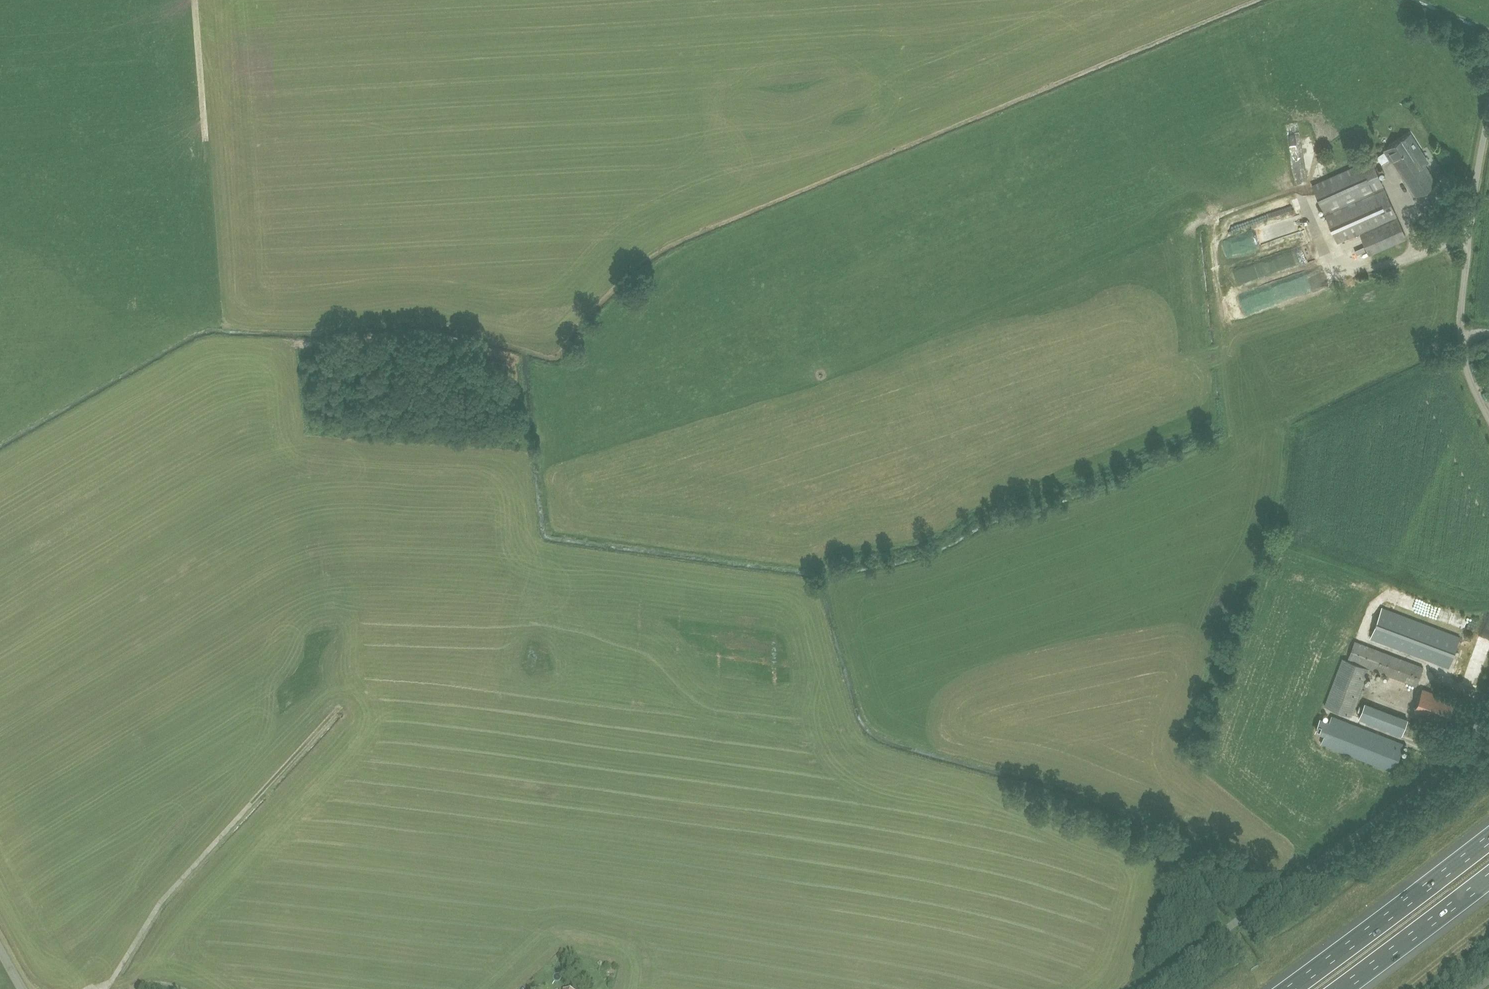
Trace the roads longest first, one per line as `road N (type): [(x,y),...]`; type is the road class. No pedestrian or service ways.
road 1 (unclassified): [(1138,988),(1433,779),(1466,751),(1488,696)]
road 2 (track): [(93,988),(109,982),(159,903),(343,704)]
road 3 (unclassified): [(1488,421),(1458,353),(1467,233),(1488,110)]
road 4 (motorway): [(1488,839),(1290,988)]
road 5 (motorway): [(1340,988),(1488,878)]
road 6 (track): [(206,141),(195,0)]

